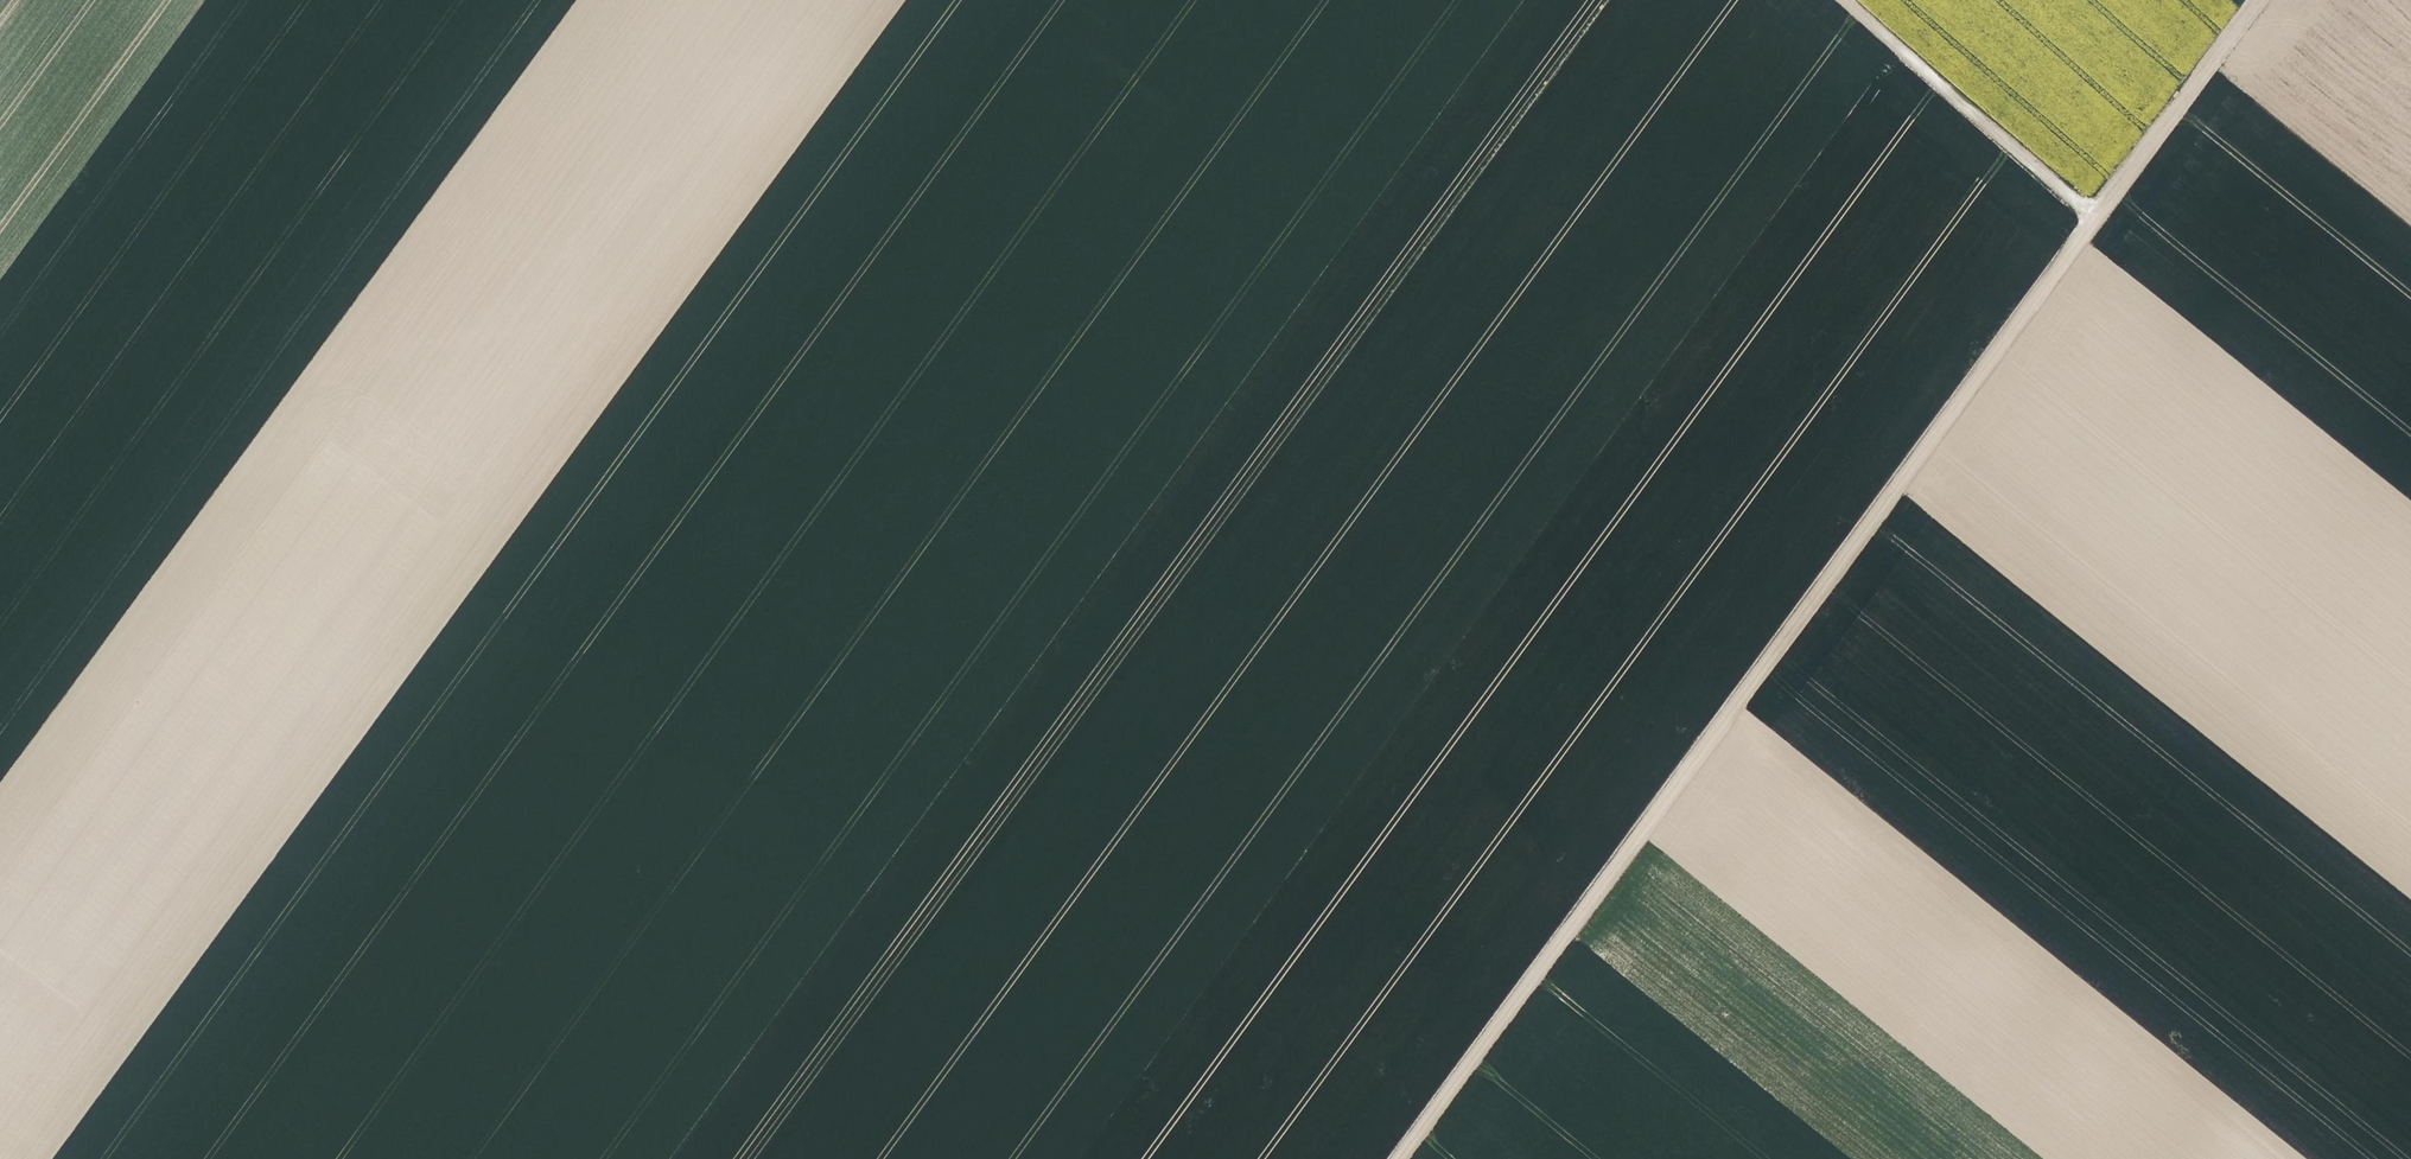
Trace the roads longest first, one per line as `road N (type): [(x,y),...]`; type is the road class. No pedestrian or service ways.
road 1 (track): [(2258,0),(1402,1158)]
road 2 (track): [(1849,0),(2095,217)]

